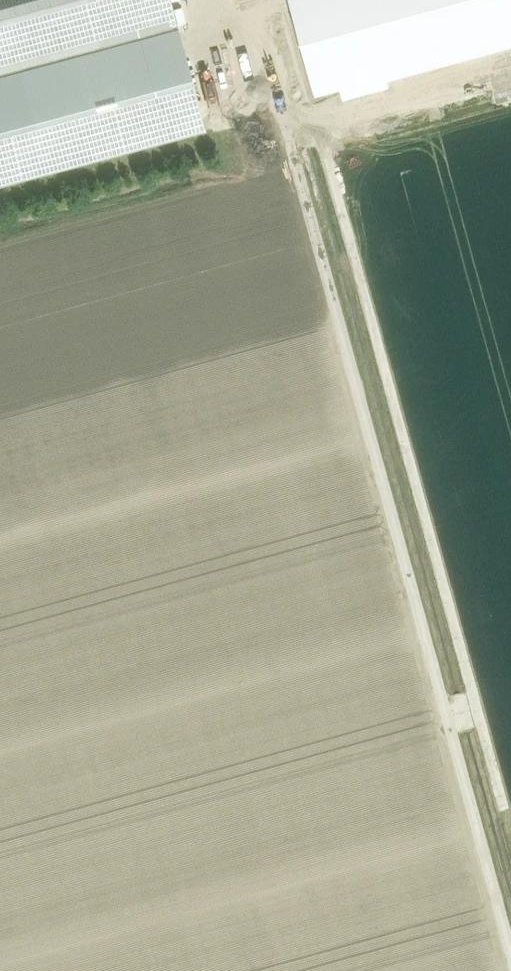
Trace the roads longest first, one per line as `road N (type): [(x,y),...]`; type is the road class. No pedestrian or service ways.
road 1 (track): [(510,947),(263,49)]

